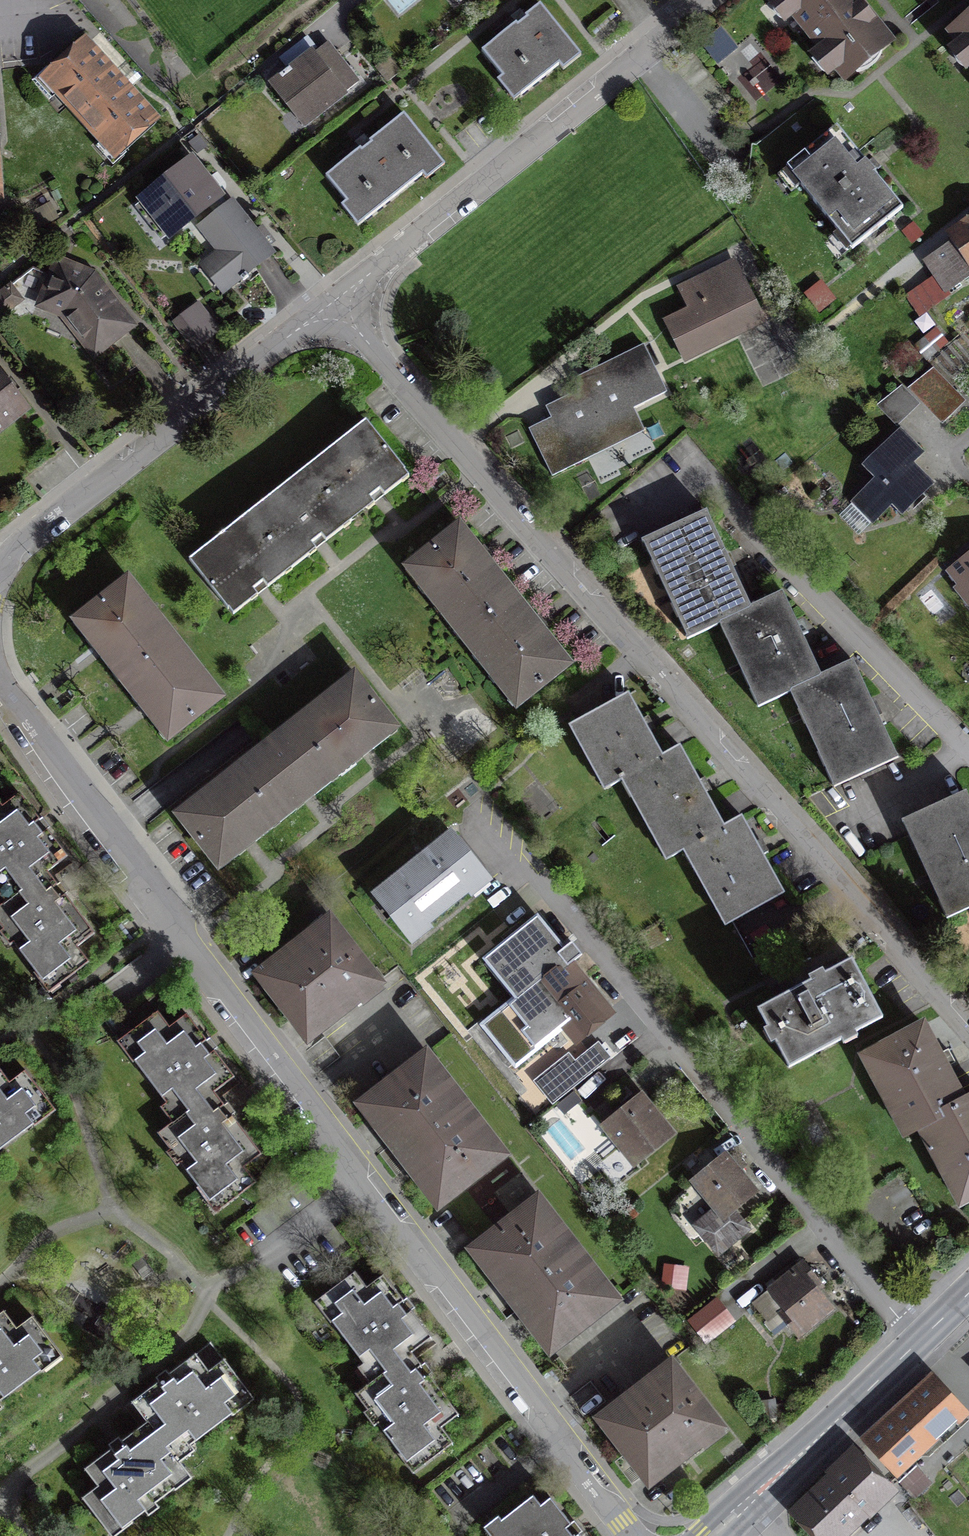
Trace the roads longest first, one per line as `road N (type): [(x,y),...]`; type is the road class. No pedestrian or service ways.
road 1 (tertiary): [(636,1535),(0,686)]
road 2 (tertiary): [(968,1024),(332,303)]
road 3 (residential): [(543,878),(920,1344)]
road 4 (tertiary): [(710,0),(332,303)]
road 5 (tertiary): [(332,303),(20,546),(0,575)]
road 6 (residential): [(968,745),(700,463)]
road 7 (primary): [(753,1503),(920,1344)]
road 8 (residential): [(968,213),(820,336)]

